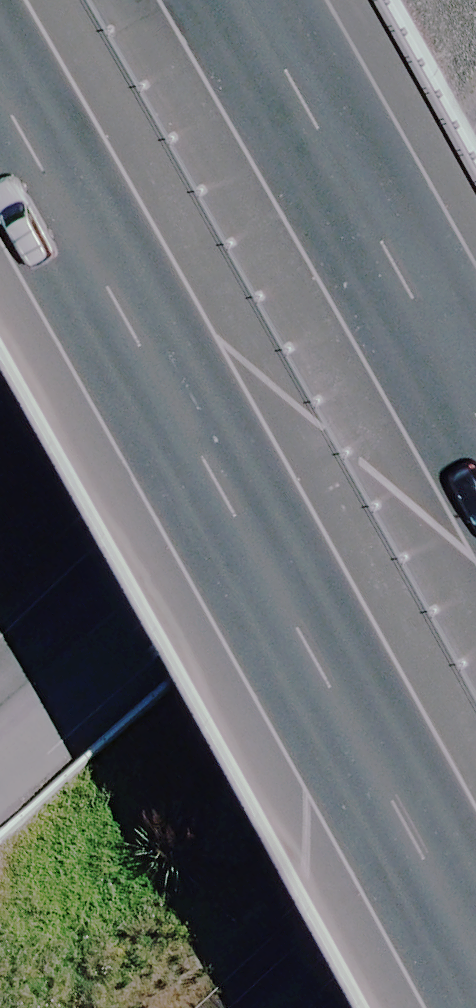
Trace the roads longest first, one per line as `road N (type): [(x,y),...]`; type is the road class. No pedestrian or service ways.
road 1 (motorway): [(475,906),(0,45)]
road 2 (unclassified): [(0,724),(388,342),(475,223)]
road 3 (motorway): [(223,0),(475,460)]

